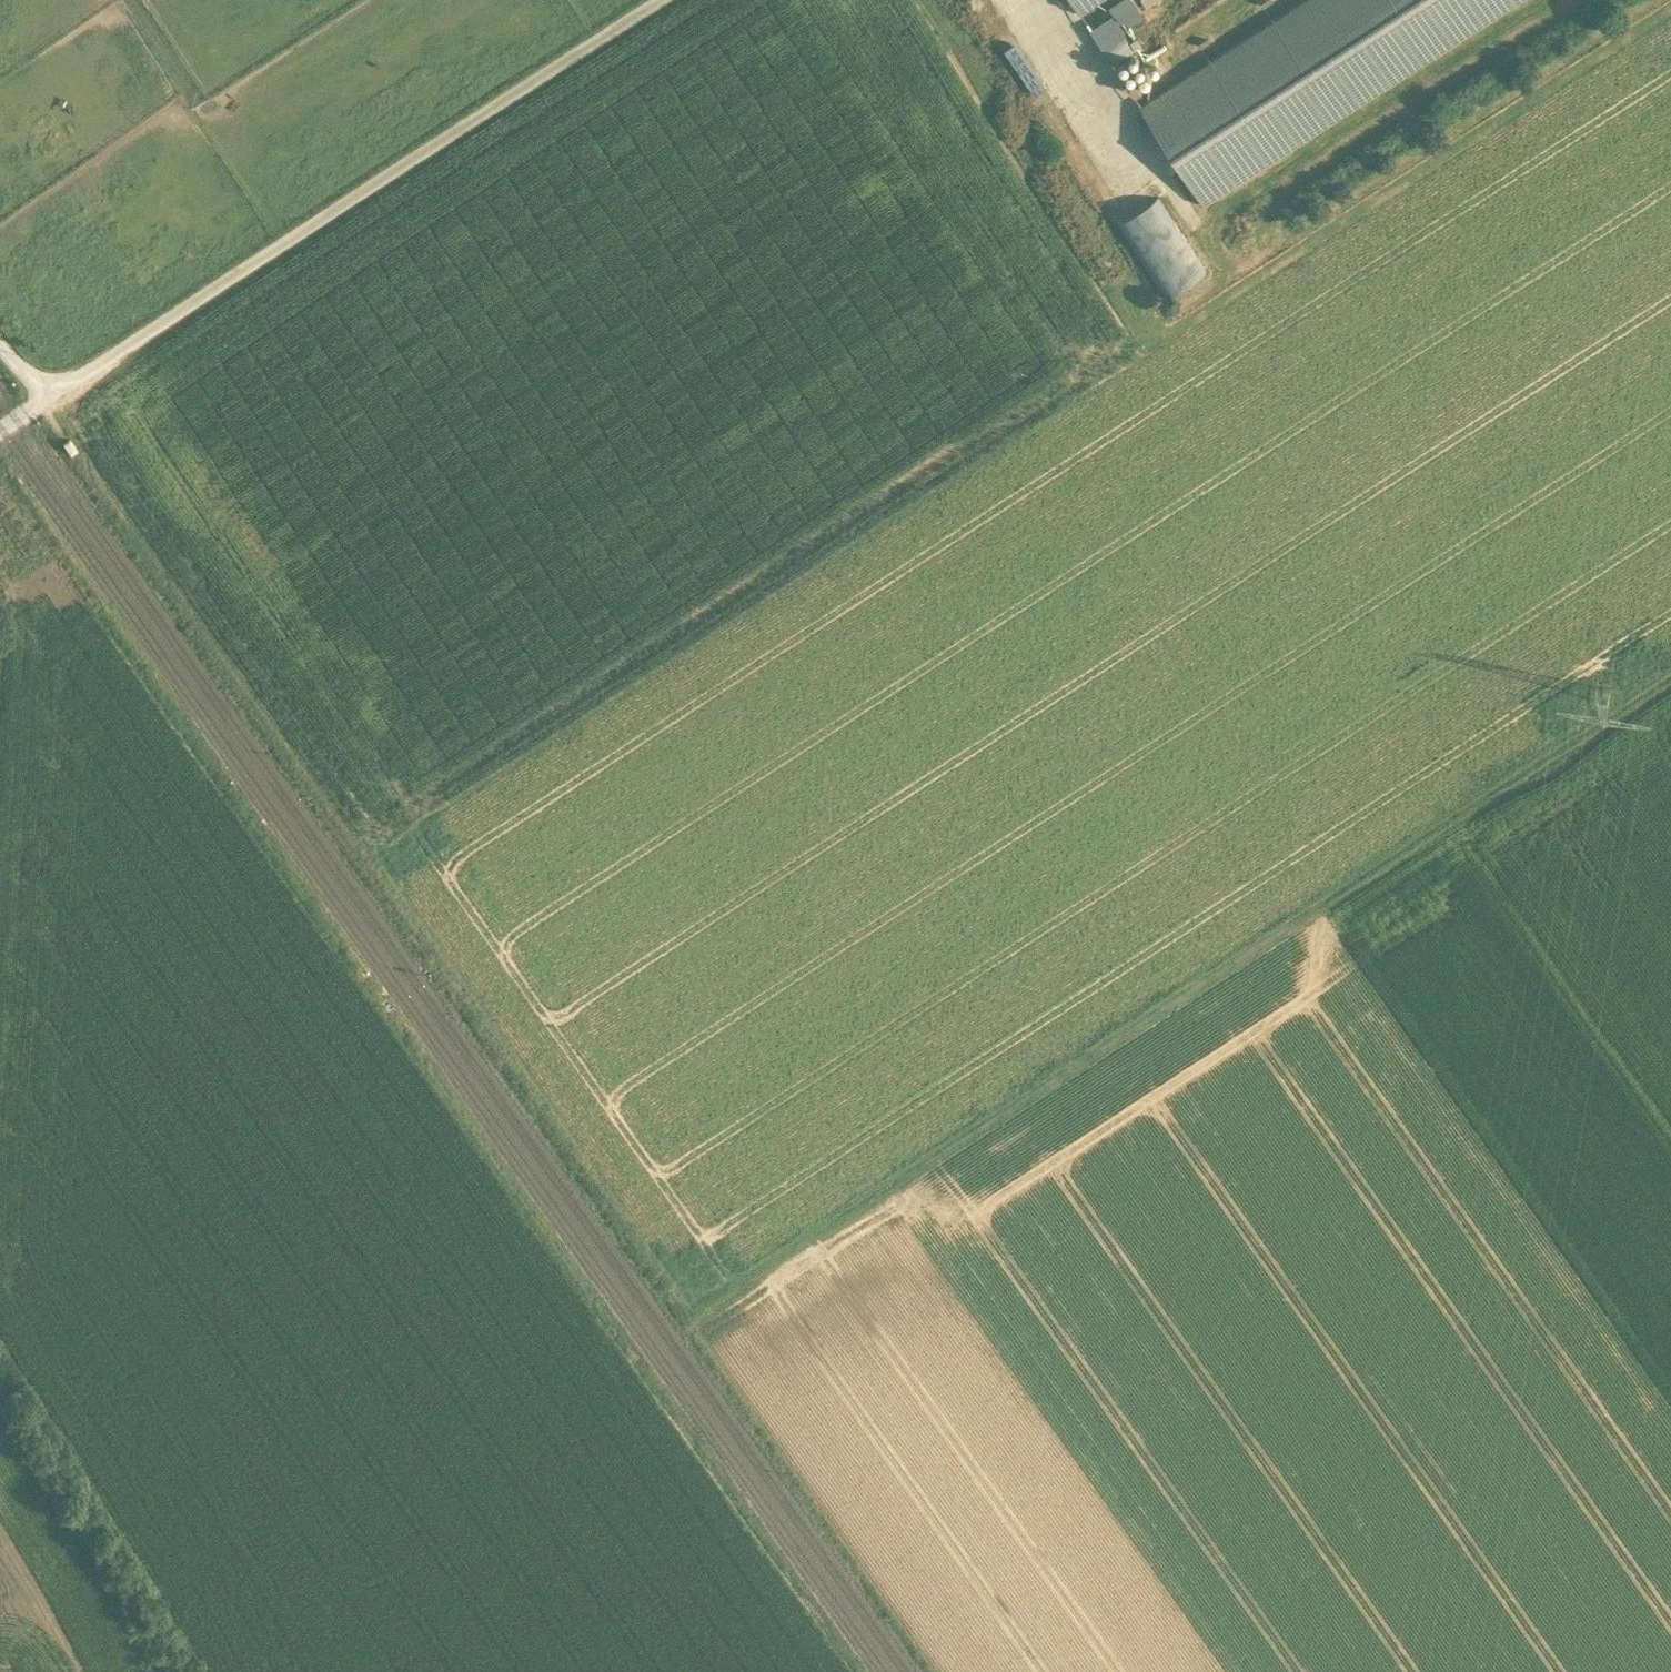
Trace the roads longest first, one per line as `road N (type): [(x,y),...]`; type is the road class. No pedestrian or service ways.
road 1 (track): [(665,0),(47,399)]

